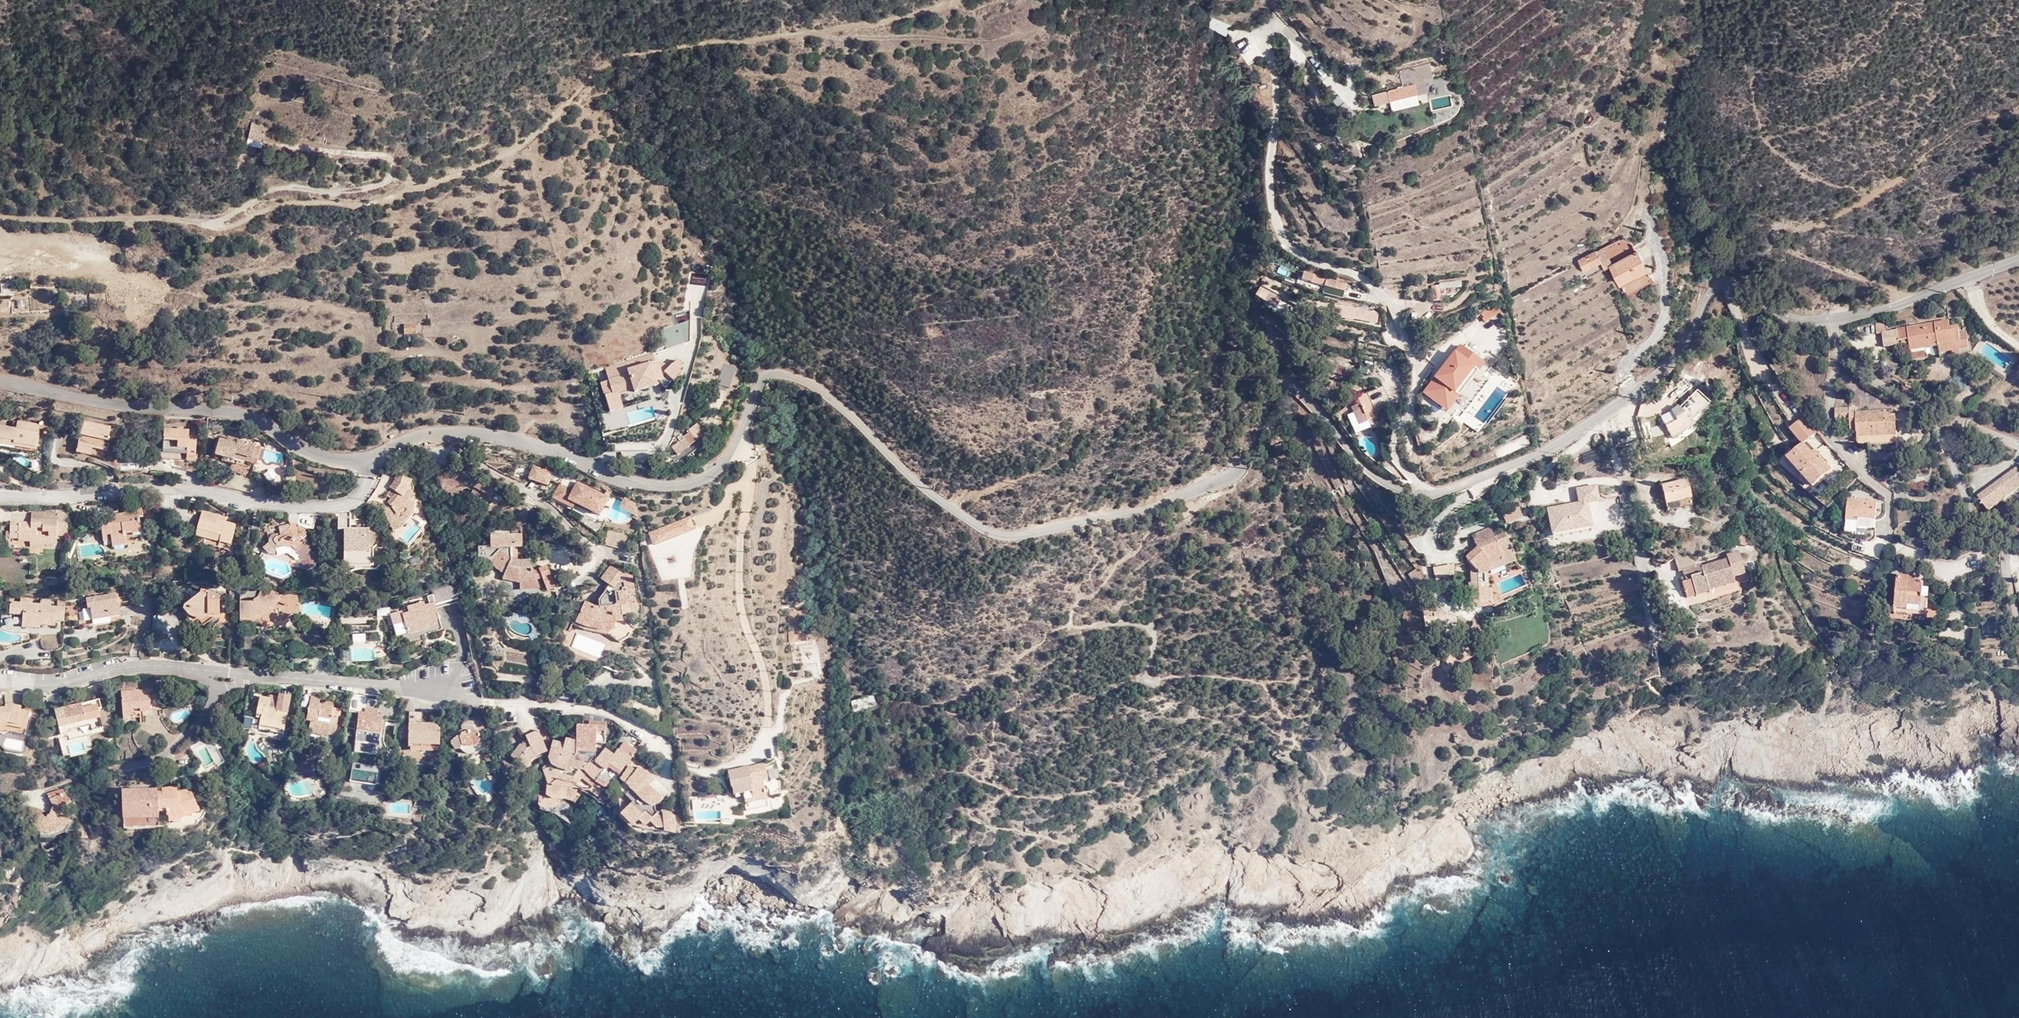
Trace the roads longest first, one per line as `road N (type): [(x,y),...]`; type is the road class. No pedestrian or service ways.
road 1 (unclassified): [(2018,259),(1893,307),(1835,319),(1787,318),(1727,282),(1710,292),(1685,351),(1669,367),(1544,452),(1427,495),(1399,491),(1360,465),(1295,385),(1283,382),(1230,475),(1149,506),(1004,536),(912,477),(821,388),(776,370),(760,377),(748,416),(713,471),(660,486),(498,436),(439,434),(370,460),(322,457),(241,413),(147,408),(0,380)]

